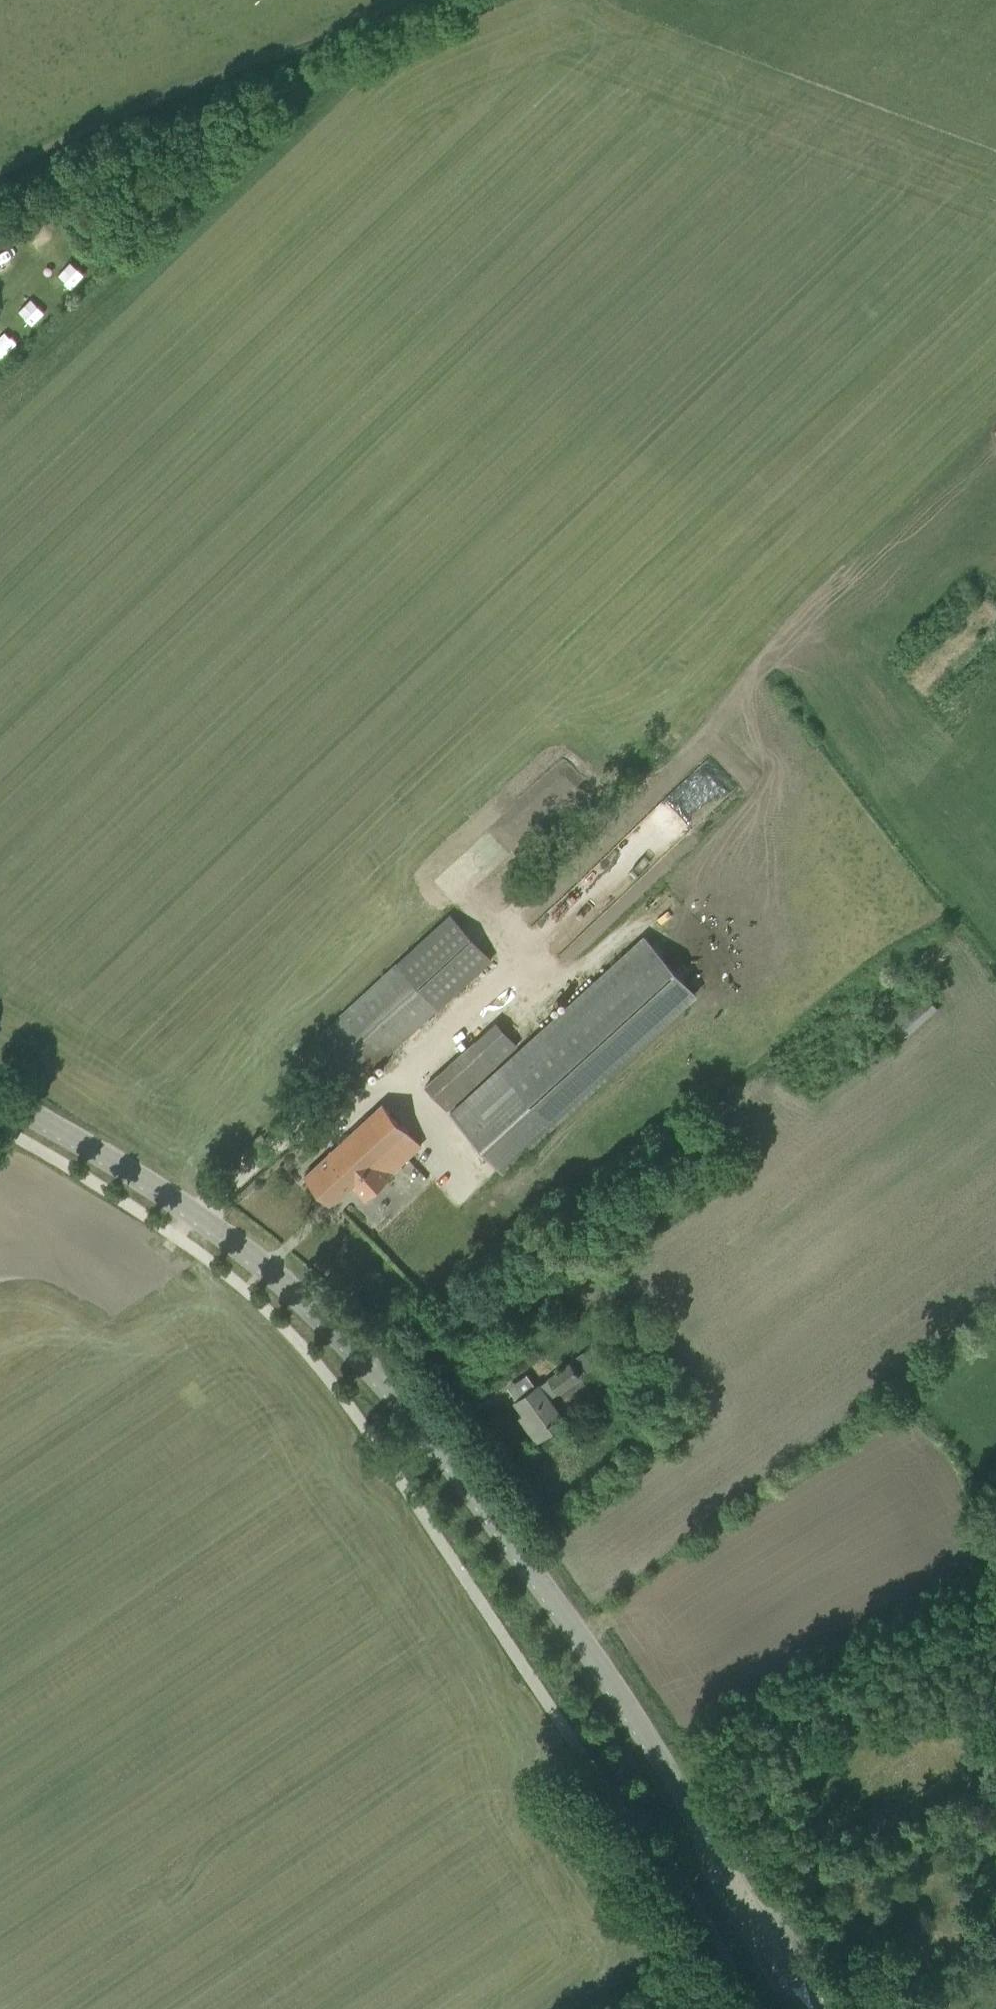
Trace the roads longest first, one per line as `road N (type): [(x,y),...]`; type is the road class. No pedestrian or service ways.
road 1 (tertiary): [(689,1804),(503,1531),(343,1344),(157,1194),(0,1102)]
road 2 (tertiary): [(813,2008),(791,1937),(739,1852),(689,1804)]
road 3 (tertiary): [(689,1804),(714,1884),(770,1974),(809,2008)]

